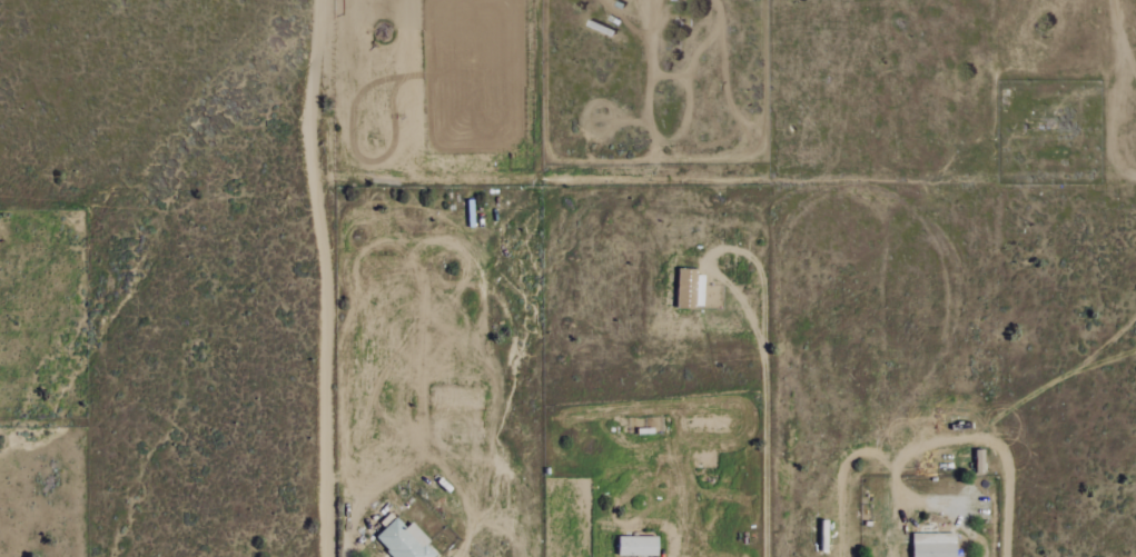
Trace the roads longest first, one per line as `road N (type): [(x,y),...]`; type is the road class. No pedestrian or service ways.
road 1 (track): [(325,556),(327,286),(312,108),(318,0)]

